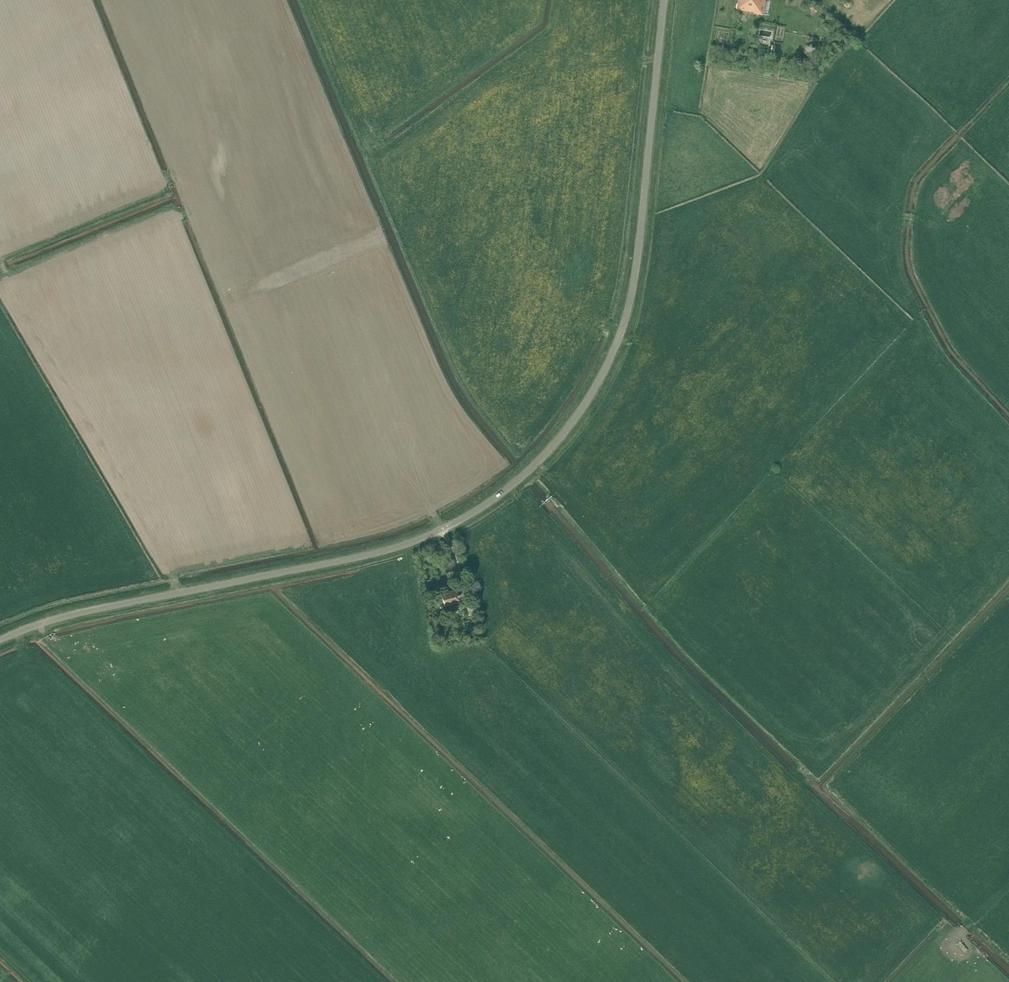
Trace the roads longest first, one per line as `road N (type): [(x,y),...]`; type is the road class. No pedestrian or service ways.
road 1 (unclassified): [(0,640),(89,610),(407,544),(475,511),(525,473),(583,406),(627,312),(664,0)]

